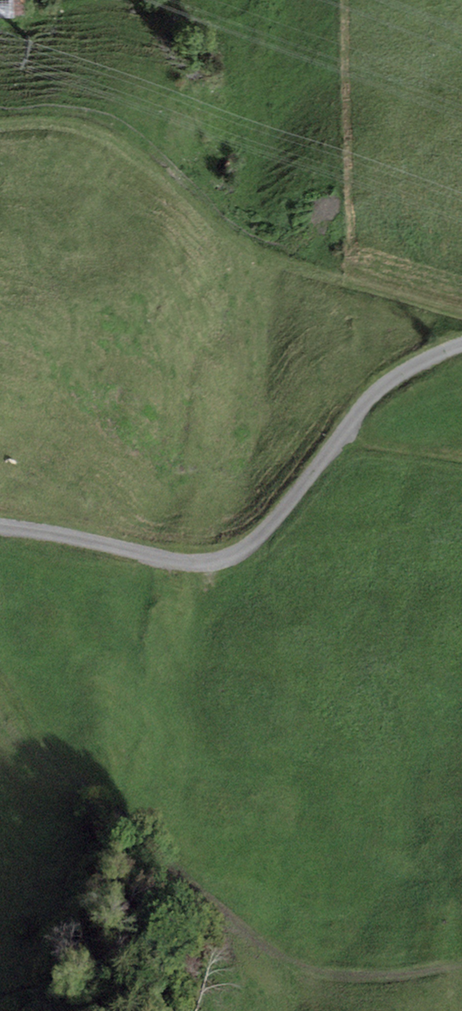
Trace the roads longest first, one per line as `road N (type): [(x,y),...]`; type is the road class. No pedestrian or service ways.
road 1 (track): [(0,677),(69,776),(283,960),(348,975),(461,965)]
road 2 (track): [(461,352),(419,368),(368,403),(287,514),(240,558),(197,568),(0,531)]
road 3 (track): [(461,310),(251,253),(147,159),(99,134),(69,124),(0,126)]

